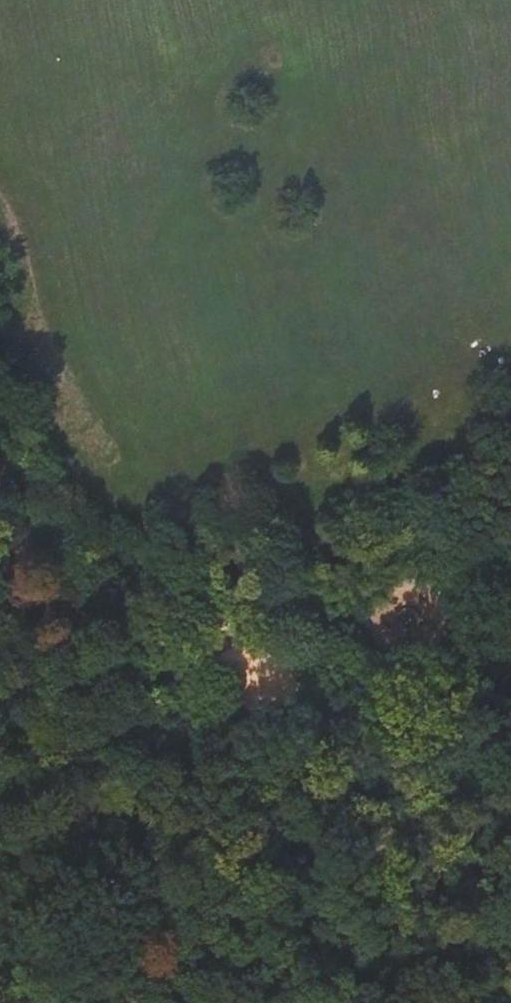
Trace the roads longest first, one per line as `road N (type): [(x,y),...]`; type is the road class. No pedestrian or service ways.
road 1 (track): [(193,1002),(0,856)]

